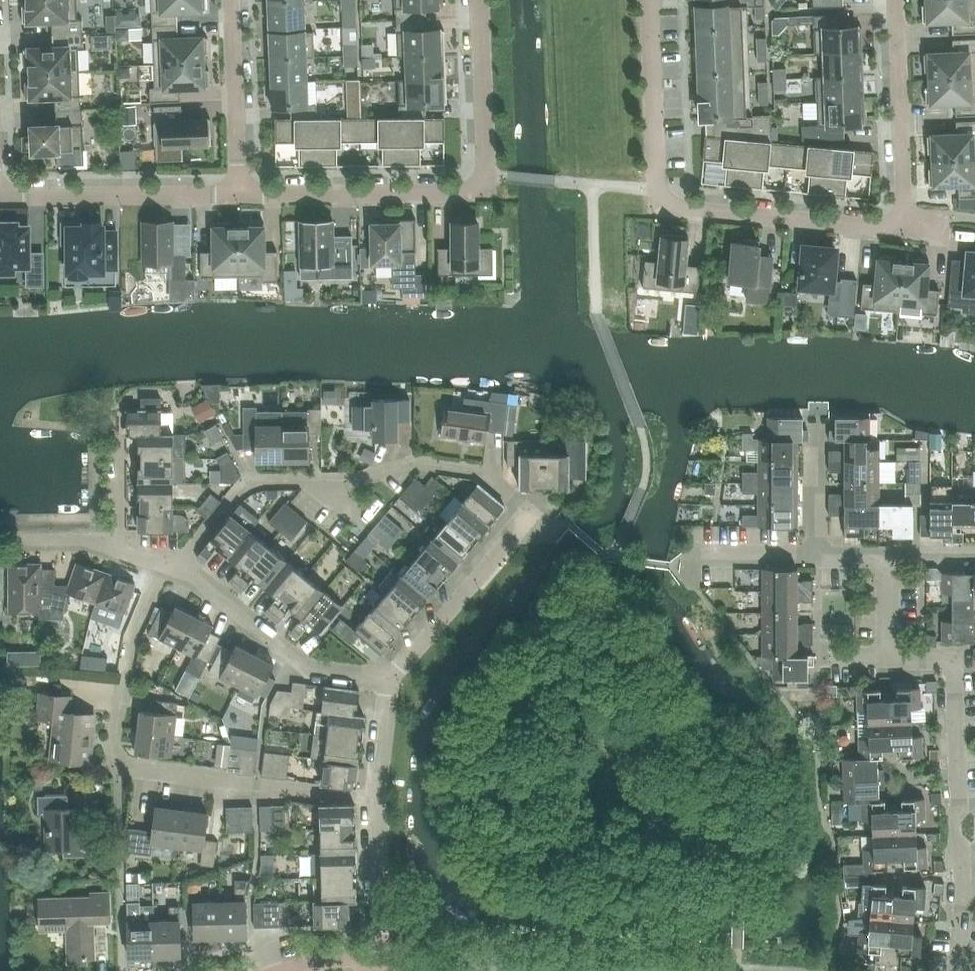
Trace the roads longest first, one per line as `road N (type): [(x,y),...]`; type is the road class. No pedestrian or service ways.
road 1 (residential): [(382,789),(120,785),(122,712),(140,622),(165,561)]
road 2 (residential): [(904,228),(665,209),(657,191),(650,0)]
road 3 (residential): [(241,194),(469,196),(486,176),(479,0)]
road 4 (residential): [(165,561),(188,555),(244,485),(351,481),(416,463),(462,465),(531,506)]
road 5 (residential): [(956,969),(957,665),(889,664)]
road 6 (residential): [(389,675),(295,661),(165,561)]
road 7 (residential): [(0,193),(241,194)]
road 8 (residential): [(896,0),(904,228)]
road 9 (residential): [(389,675),(531,506)]
road 10 (residential): [(241,194),(235,0)]
road 11 (residential): [(380,955),(382,789)]
road 12 (residential): [(165,561),(119,548),(118,443)]
road 13 (residential): [(810,550),(809,417)]
road 14 (tertiary): [(574,970),(445,959)]
road 15 (residential): [(689,553),(810,550)]

